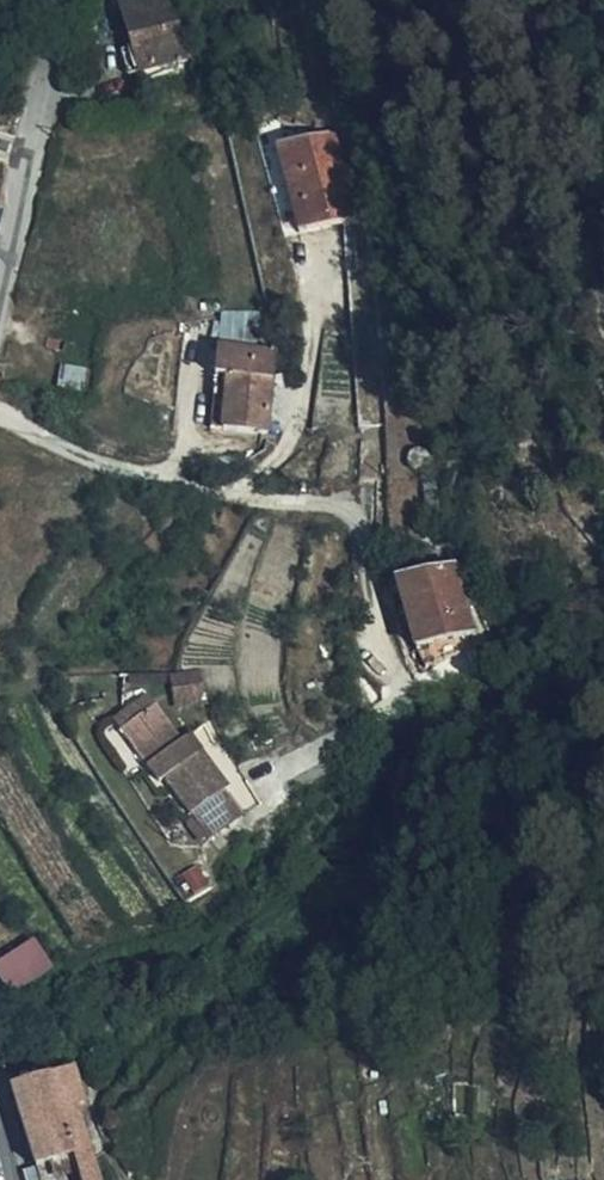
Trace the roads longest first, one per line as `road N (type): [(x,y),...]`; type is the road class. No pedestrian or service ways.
road 1 (residential): [(63,0),(0,295)]
road 2 (track): [(0,1058),(88,1037),(105,1099),(144,1179)]

